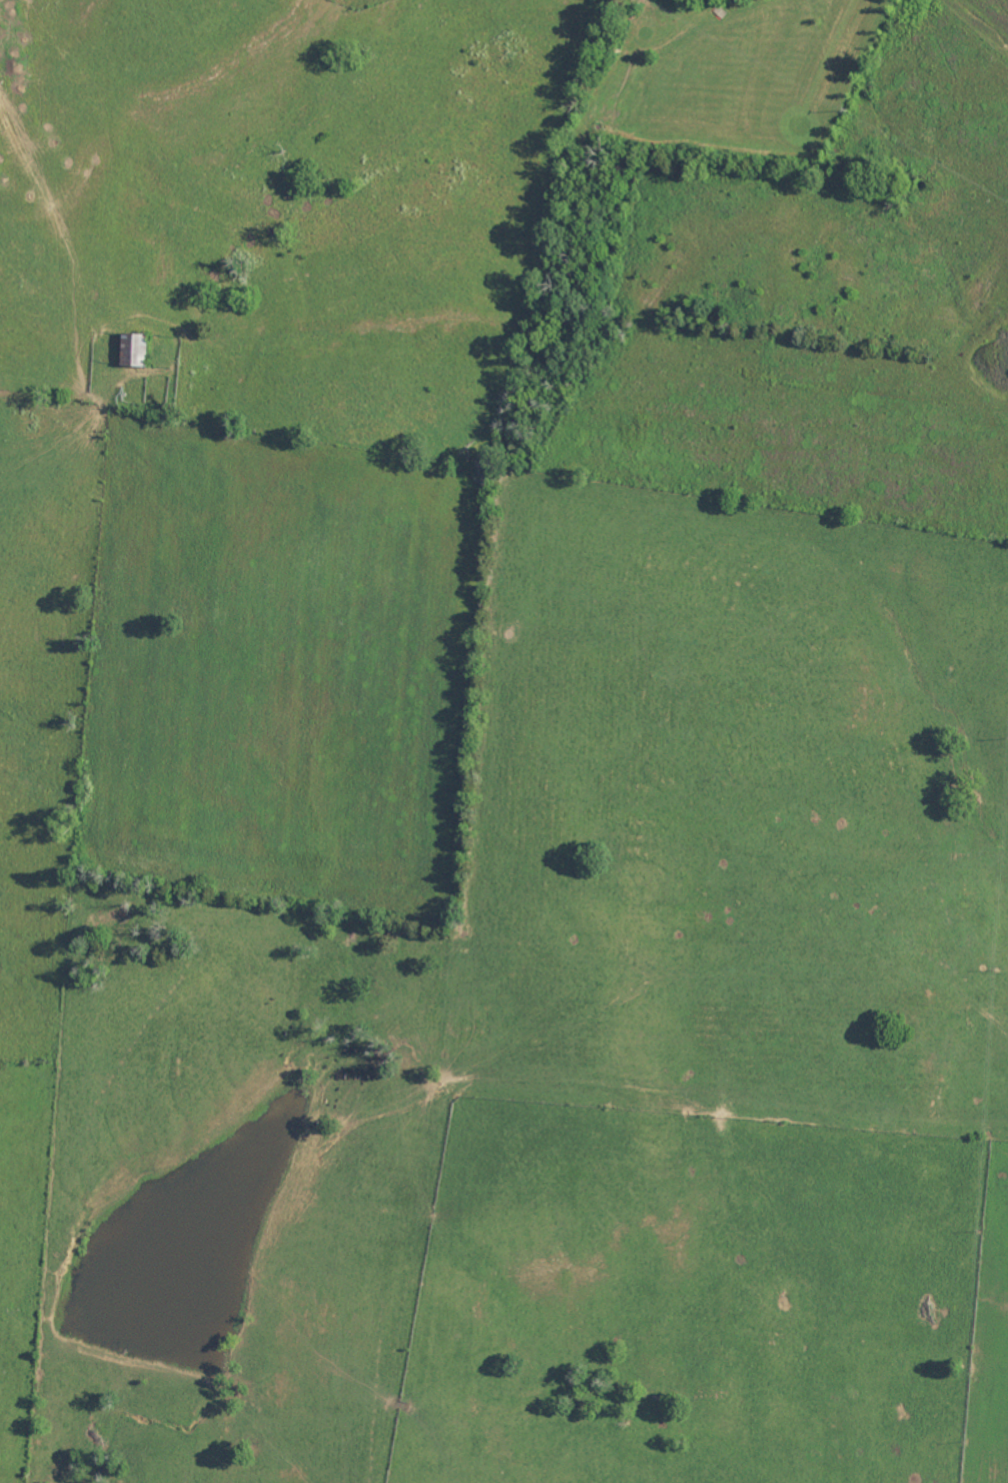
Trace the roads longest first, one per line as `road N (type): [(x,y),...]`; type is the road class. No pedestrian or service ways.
road 1 (residential): [(0,127),(10,107),(7,0)]

